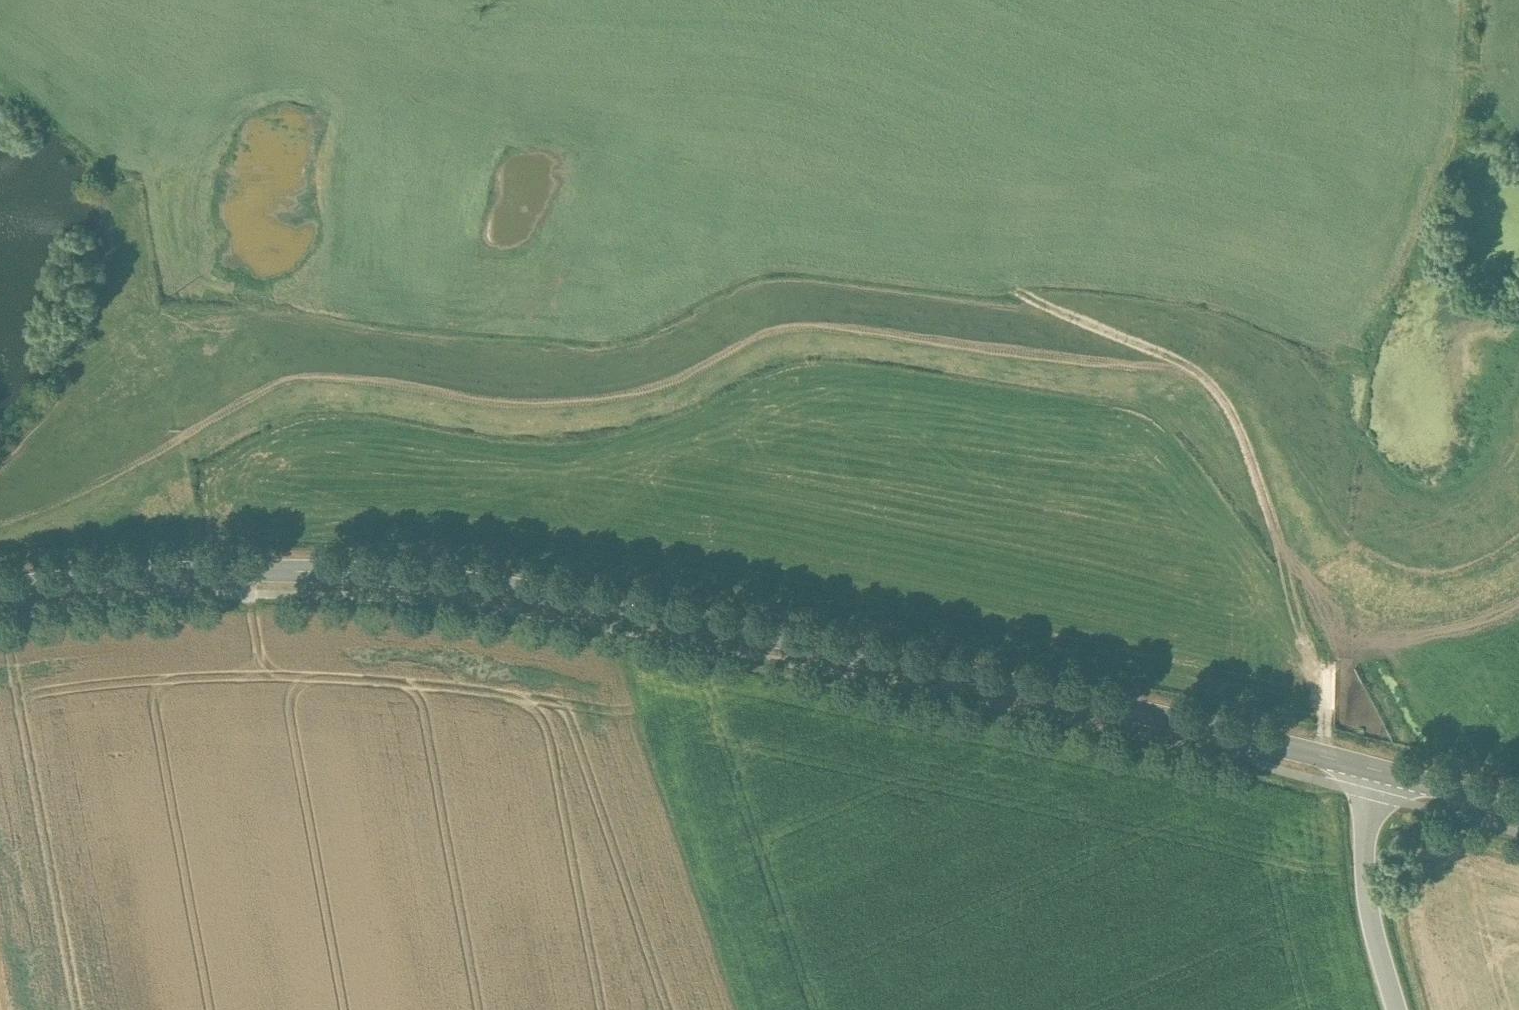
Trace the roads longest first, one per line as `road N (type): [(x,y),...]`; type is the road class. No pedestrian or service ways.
road 1 (tertiary): [(0,587),(211,567),(364,571),(511,589),(1384,775)]
road 2 (unclassified): [(1402,1009),(1372,896),(1370,841),(1384,775)]
road 3 (tertiary): [(1384,775),(1518,813)]

